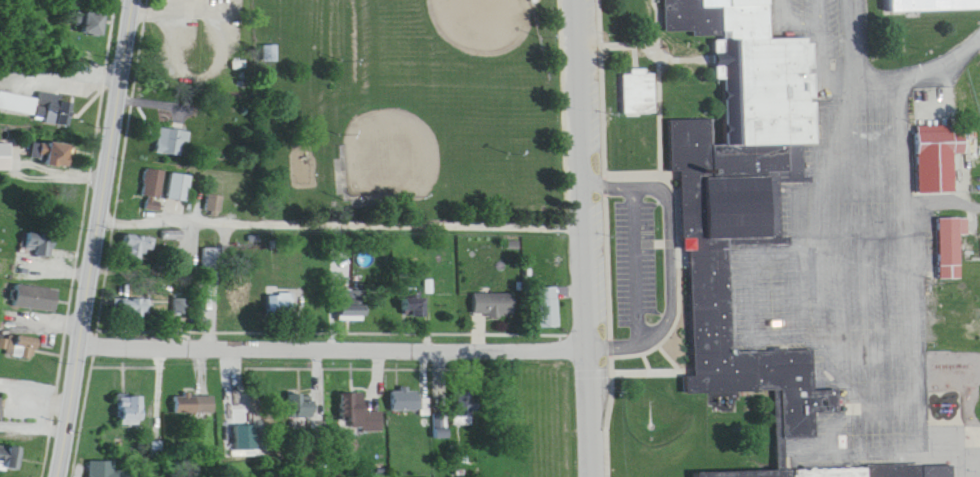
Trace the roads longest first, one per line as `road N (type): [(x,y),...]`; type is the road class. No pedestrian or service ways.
road 1 (residential): [(84,334),(591,338)]
road 2 (primary): [(57,476),(134,0)]
road 3 (residential): [(595,476),(580,0)]

